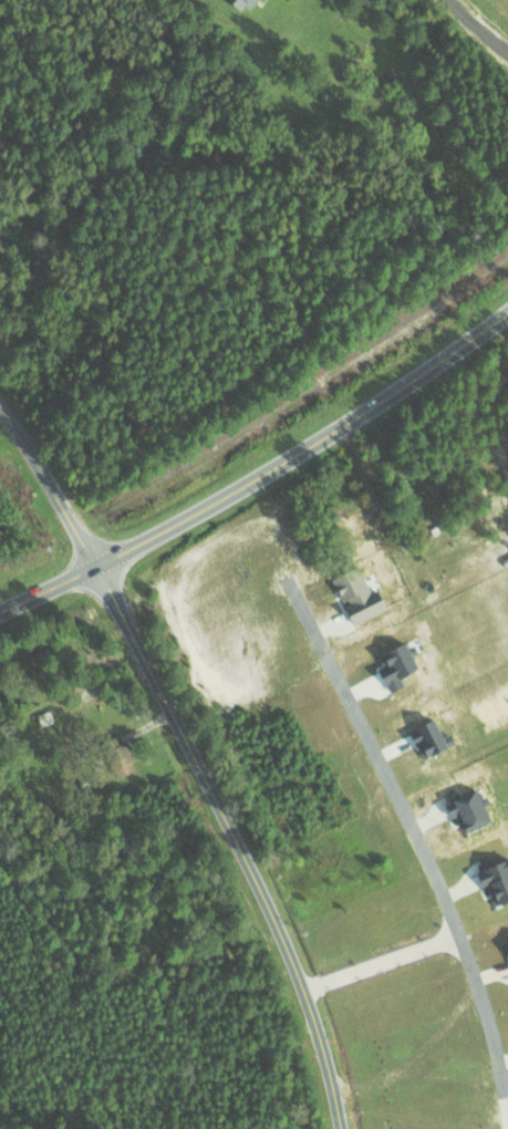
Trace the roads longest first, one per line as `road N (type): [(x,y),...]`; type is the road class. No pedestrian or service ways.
road 1 (residential): [(345,1128),(291,945),(102,569)]
road 2 (primary): [(0,611),(102,569),(239,495),(507,315)]
road 3 (residential): [(102,569),(0,409)]

